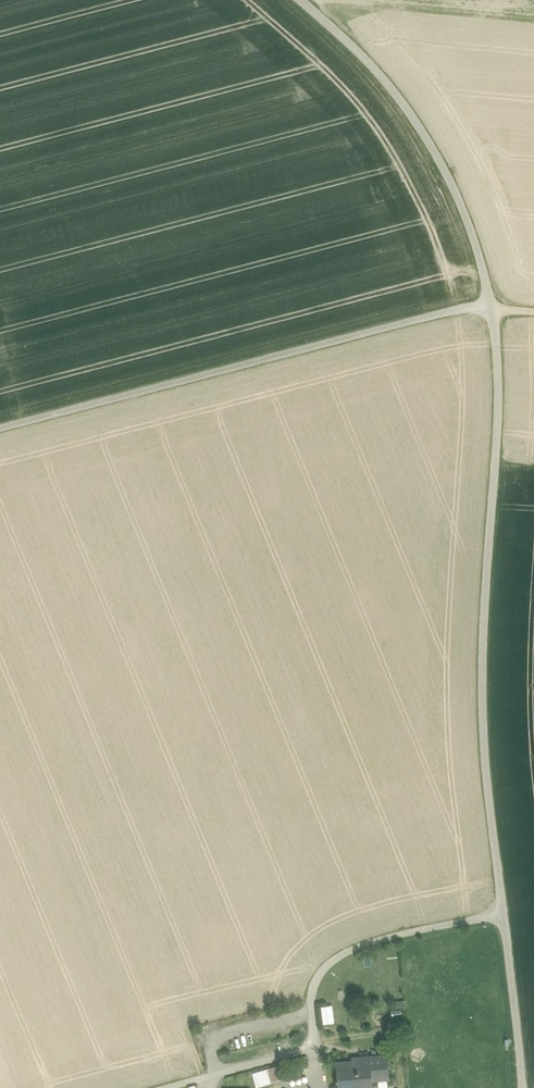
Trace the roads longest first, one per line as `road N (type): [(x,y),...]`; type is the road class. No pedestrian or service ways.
road 1 (unclassified): [(522,1087),(483,729),(498,366),(489,306),(454,194),(411,118),(300,0)]
road 2 (track): [(0,432),(489,306)]
road 3 (track): [(505,915),(327,960),(315,991),(320,1043),(221,1065)]

